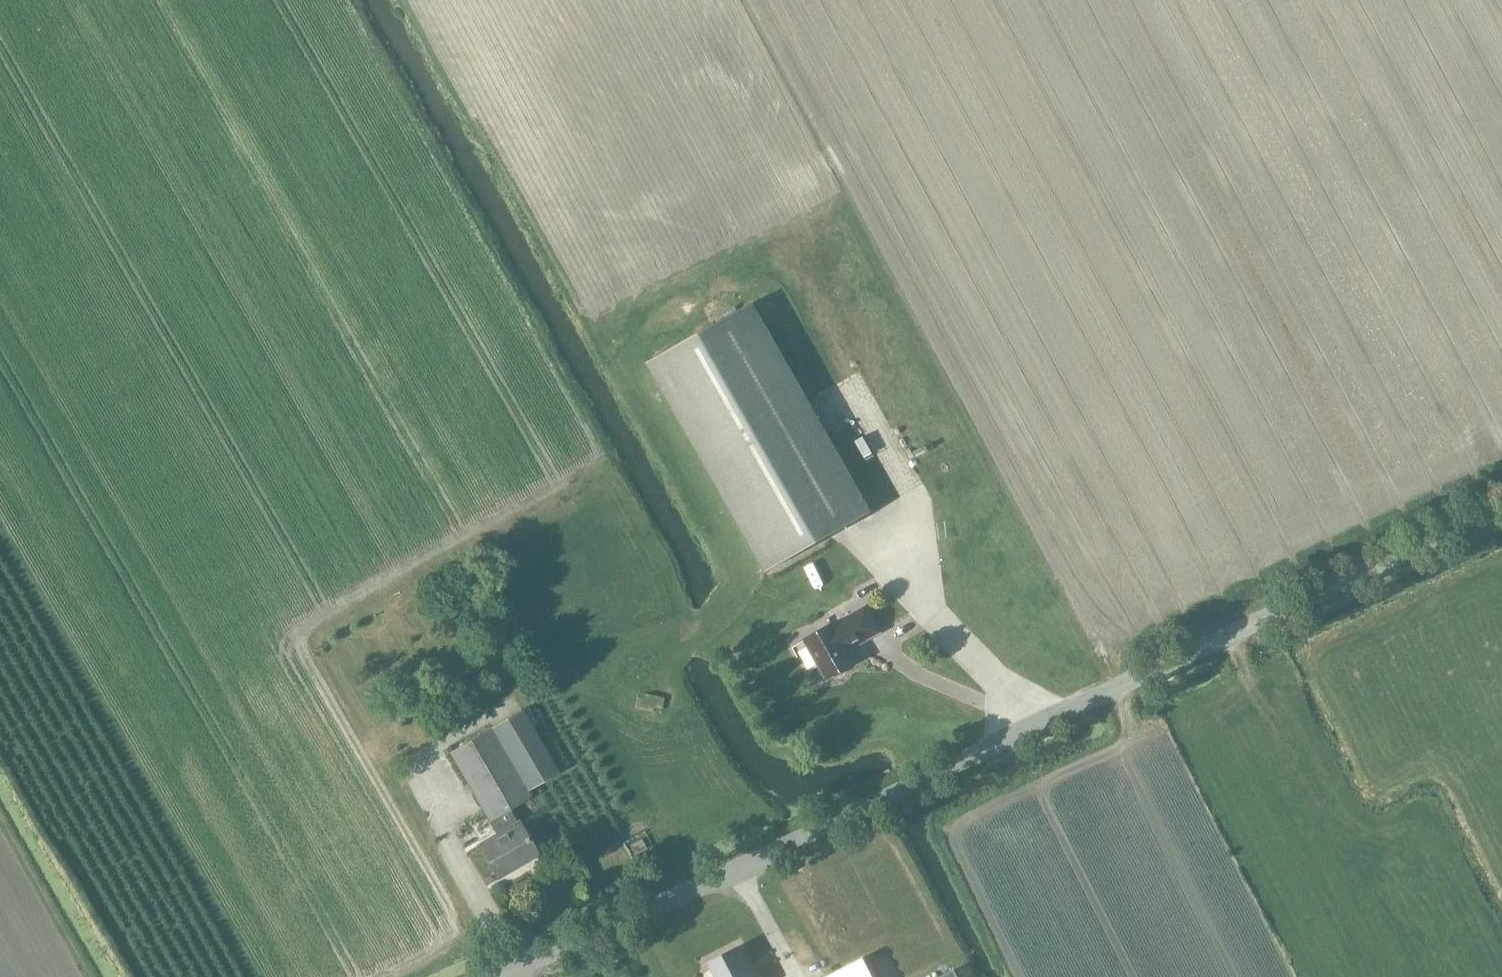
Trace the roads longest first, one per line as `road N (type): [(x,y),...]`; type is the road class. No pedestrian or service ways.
road 1 (tertiary): [(500,976),(1501,506)]

